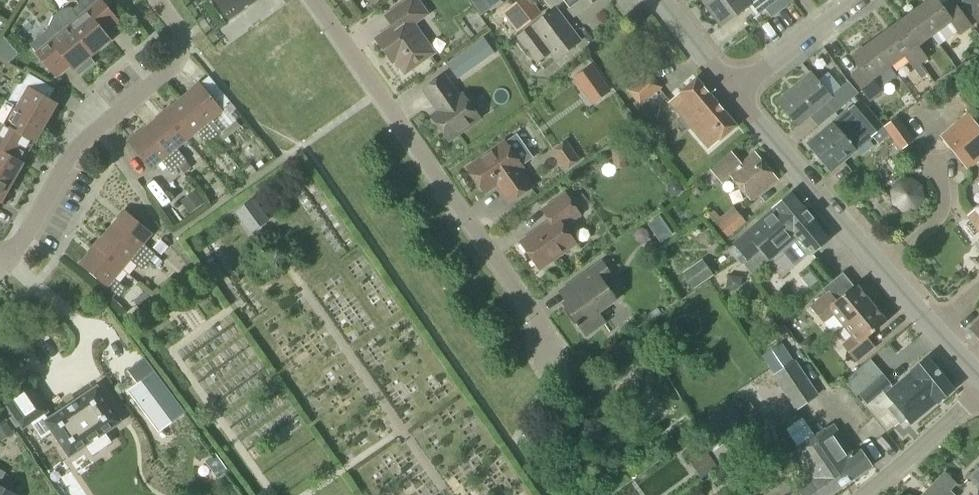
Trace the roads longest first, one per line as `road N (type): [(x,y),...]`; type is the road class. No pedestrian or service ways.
road 1 (residential): [(566,373),(314,0)]
road 2 (residential): [(0,254),(25,249),(68,167),(180,61),(184,46),(159,0)]
road 3 (tertiary): [(939,332),(734,92)]
road 4 (residential): [(734,92),(862,0)]
road 5 (residential): [(864,494),(978,392)]

